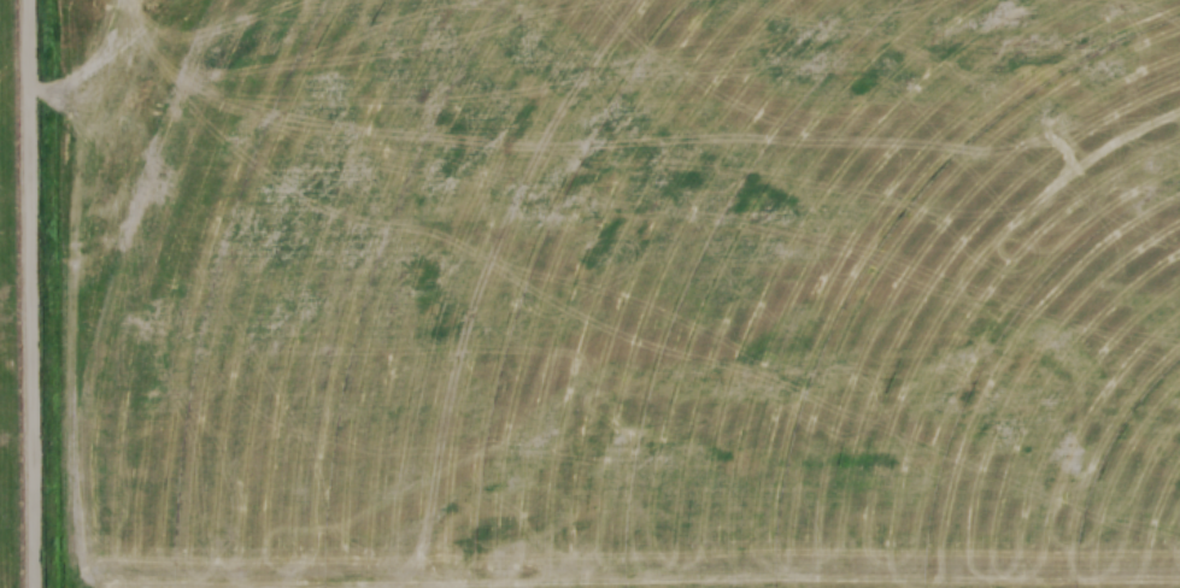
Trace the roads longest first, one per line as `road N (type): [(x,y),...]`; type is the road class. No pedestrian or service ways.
road 1 (track): [(27,80),(67,104),(98,110),(121,100),(134,75),(124,0)]

